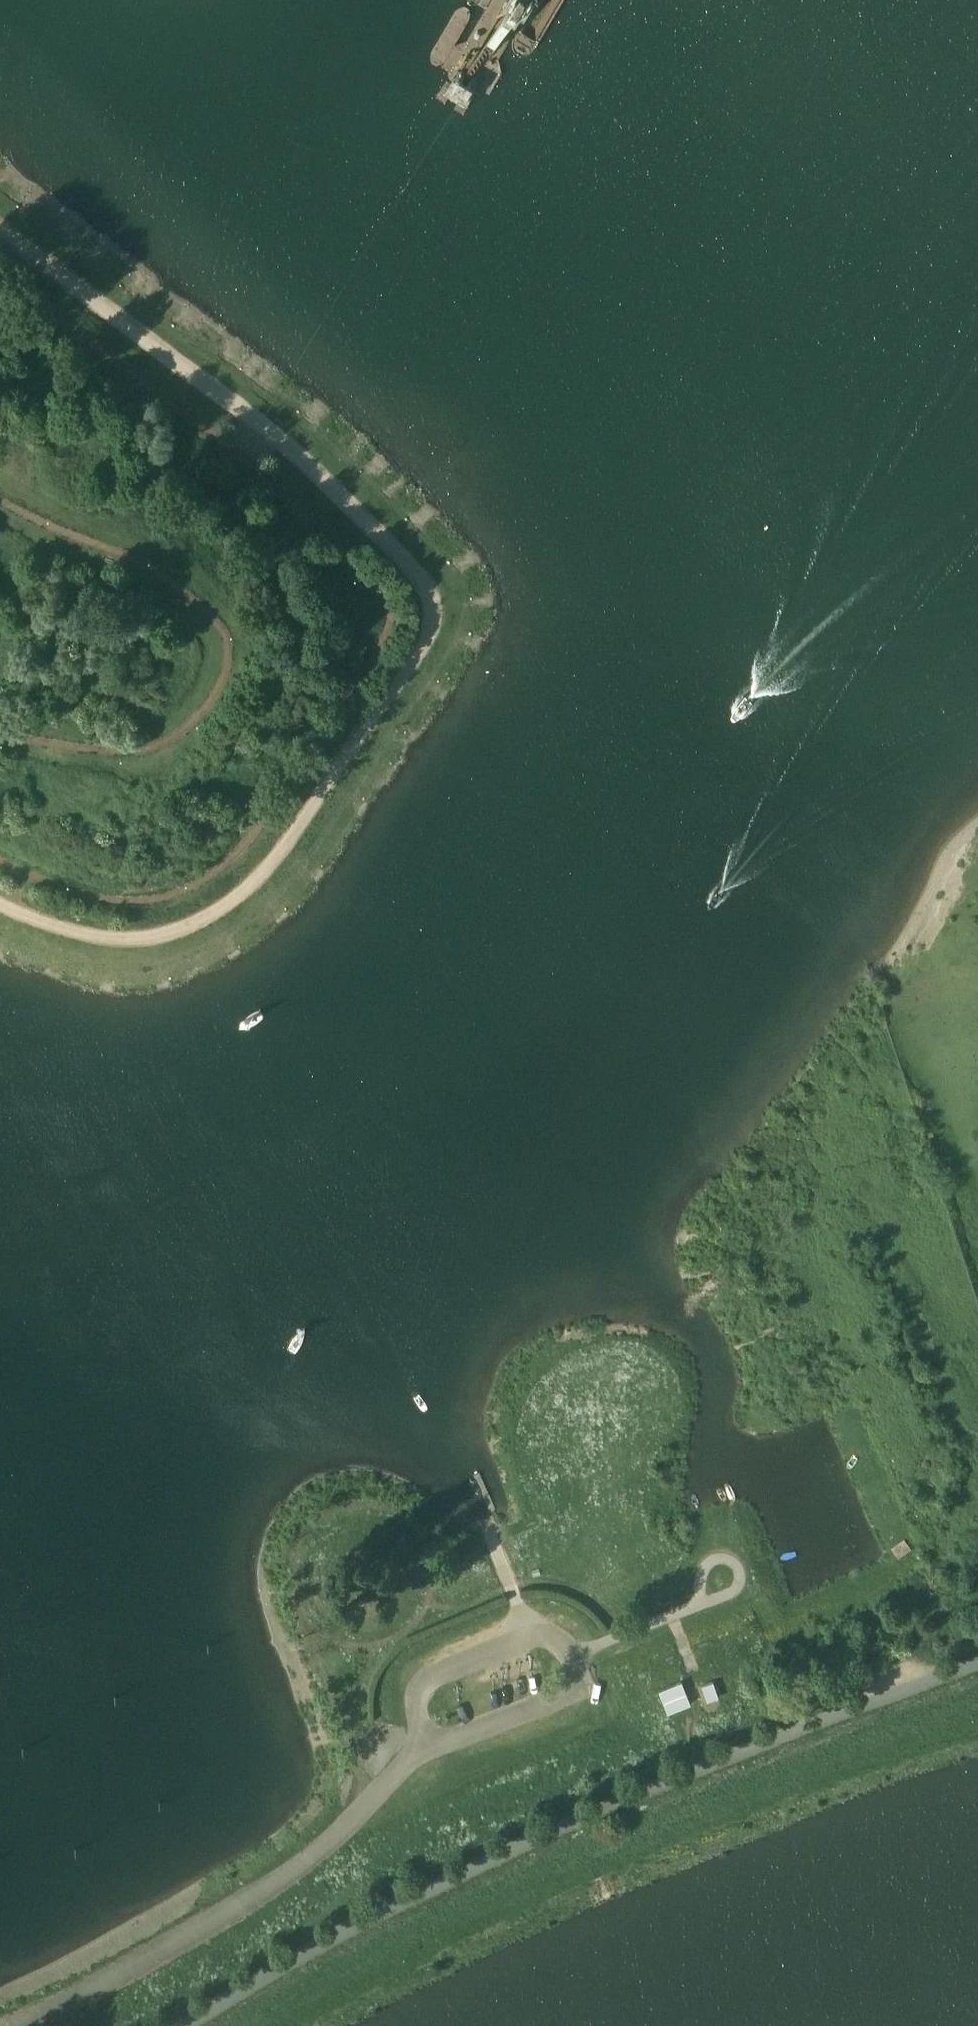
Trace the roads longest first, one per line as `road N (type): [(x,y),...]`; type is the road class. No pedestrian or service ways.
road 1 (track): [(0,240),(221,391),(408,561),(425,587),(430,615),(422,644),(235,895),(169,928),(99,939),(32,923),(0,904)]
road 2 (unclassified): [(173,2025),(318,1939),(542,1830),(977,1660)]

